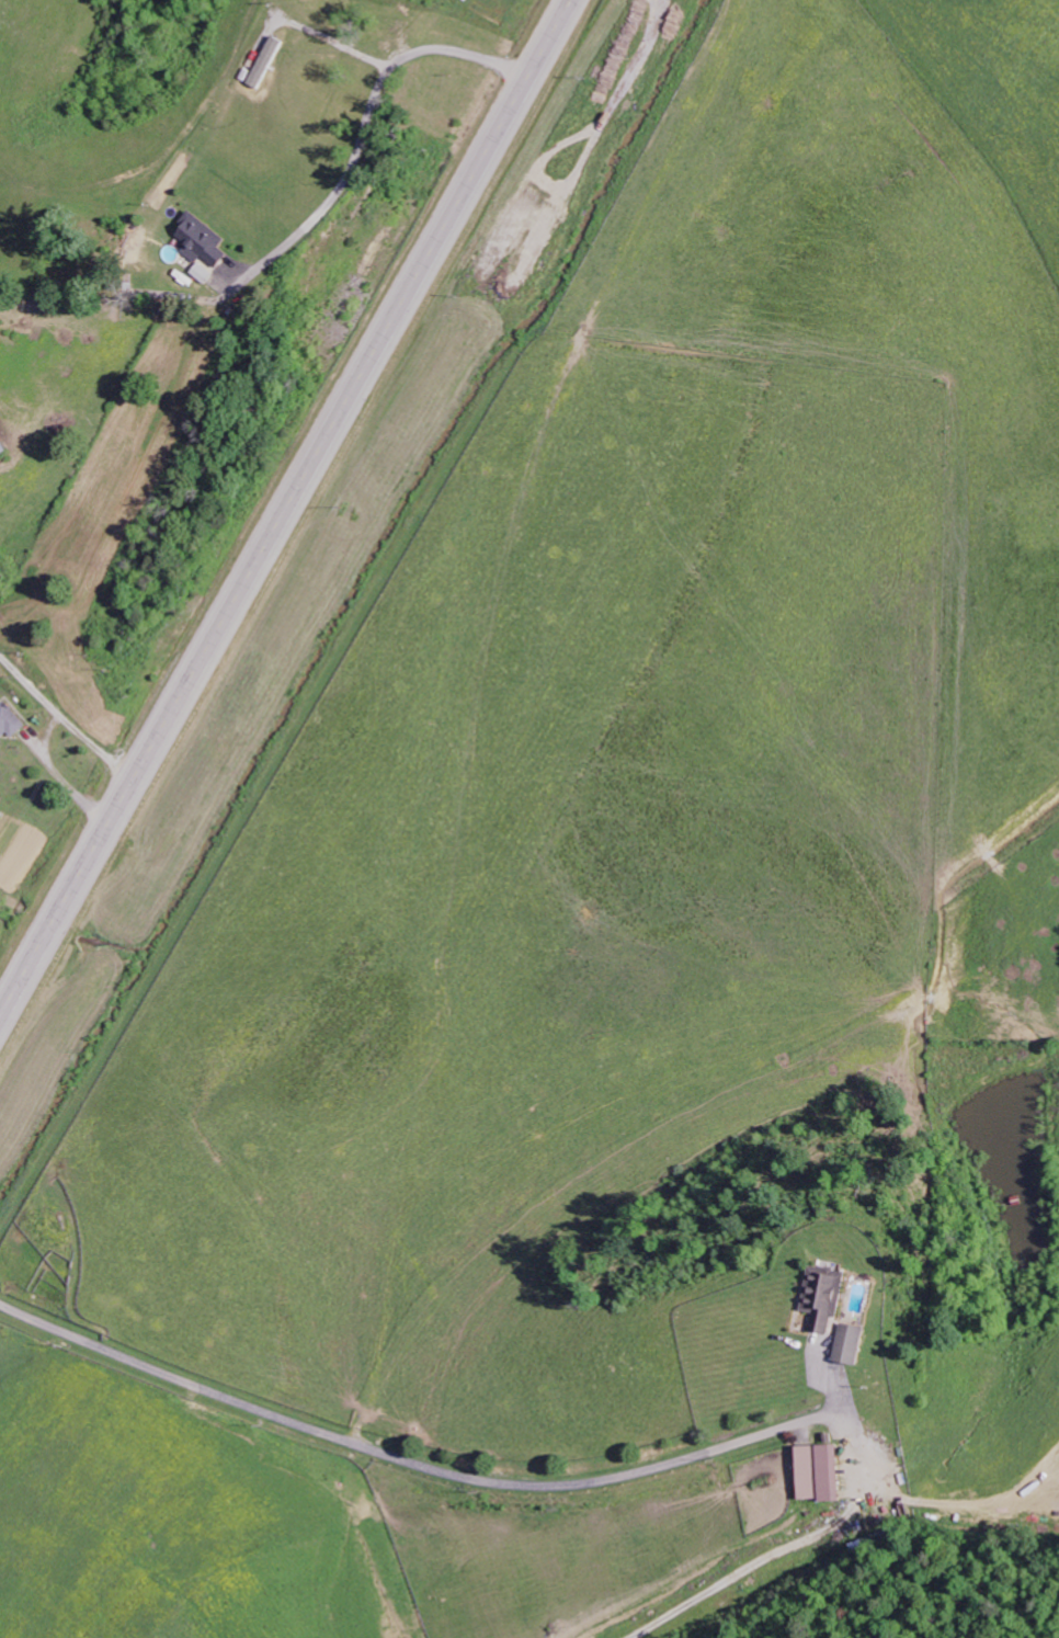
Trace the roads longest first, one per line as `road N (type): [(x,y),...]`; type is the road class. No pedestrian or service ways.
road 1 (trunk): [(0,1014),(567,0)]
road 2 (residential): [(524,77),(451,50),(410,56),(383,83),(345,185),(277,257),(221,300),(130,294)]

